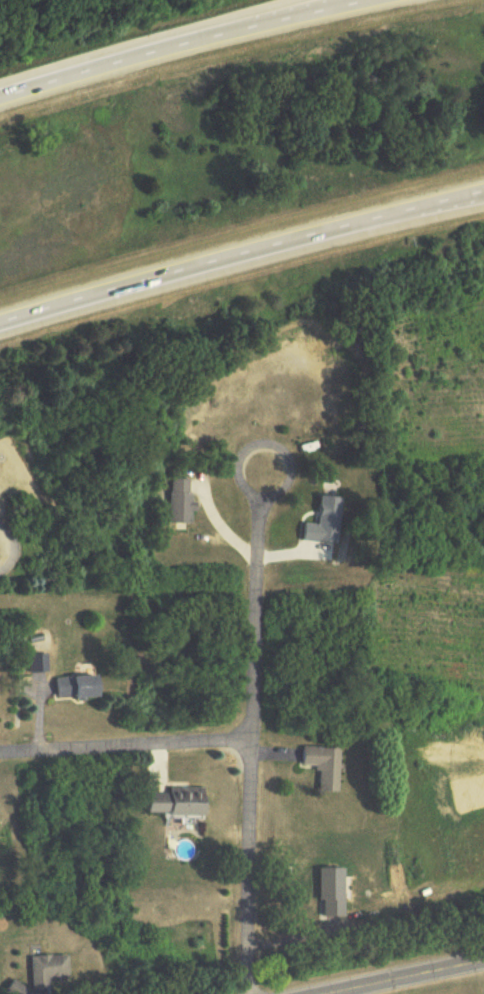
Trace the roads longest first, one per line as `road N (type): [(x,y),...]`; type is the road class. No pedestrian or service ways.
road 1 (motorway): [(0,321),(483,190)]
road 2 (residential): [(250,993),(263,500)]
road 3 (motorway): [(335,0),(0,92)]
road 4 (residential): [(0,753),(254,741)]
road 5 (residential): [(263,500),(283,497),(296,482),(297,463),(279,443),(260,443),(241,462),(247,490),(263,500)]
road 6 (tertiary): [(317,993),(483,954)]

